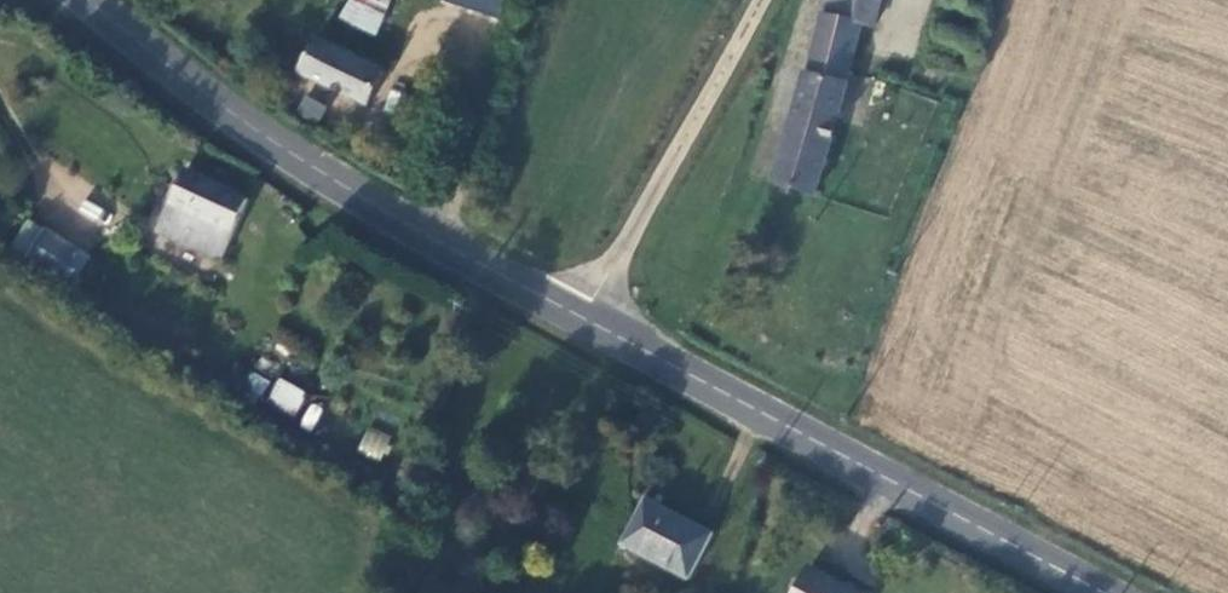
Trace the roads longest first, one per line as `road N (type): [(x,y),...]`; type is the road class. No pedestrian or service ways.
road 1 (secondary): [(579,320),(1103,592)]
road 2 (secondary): [(88,0),(292,153),(579,320)]
road 3 (unclassified): [(579,320),(754,0)]

